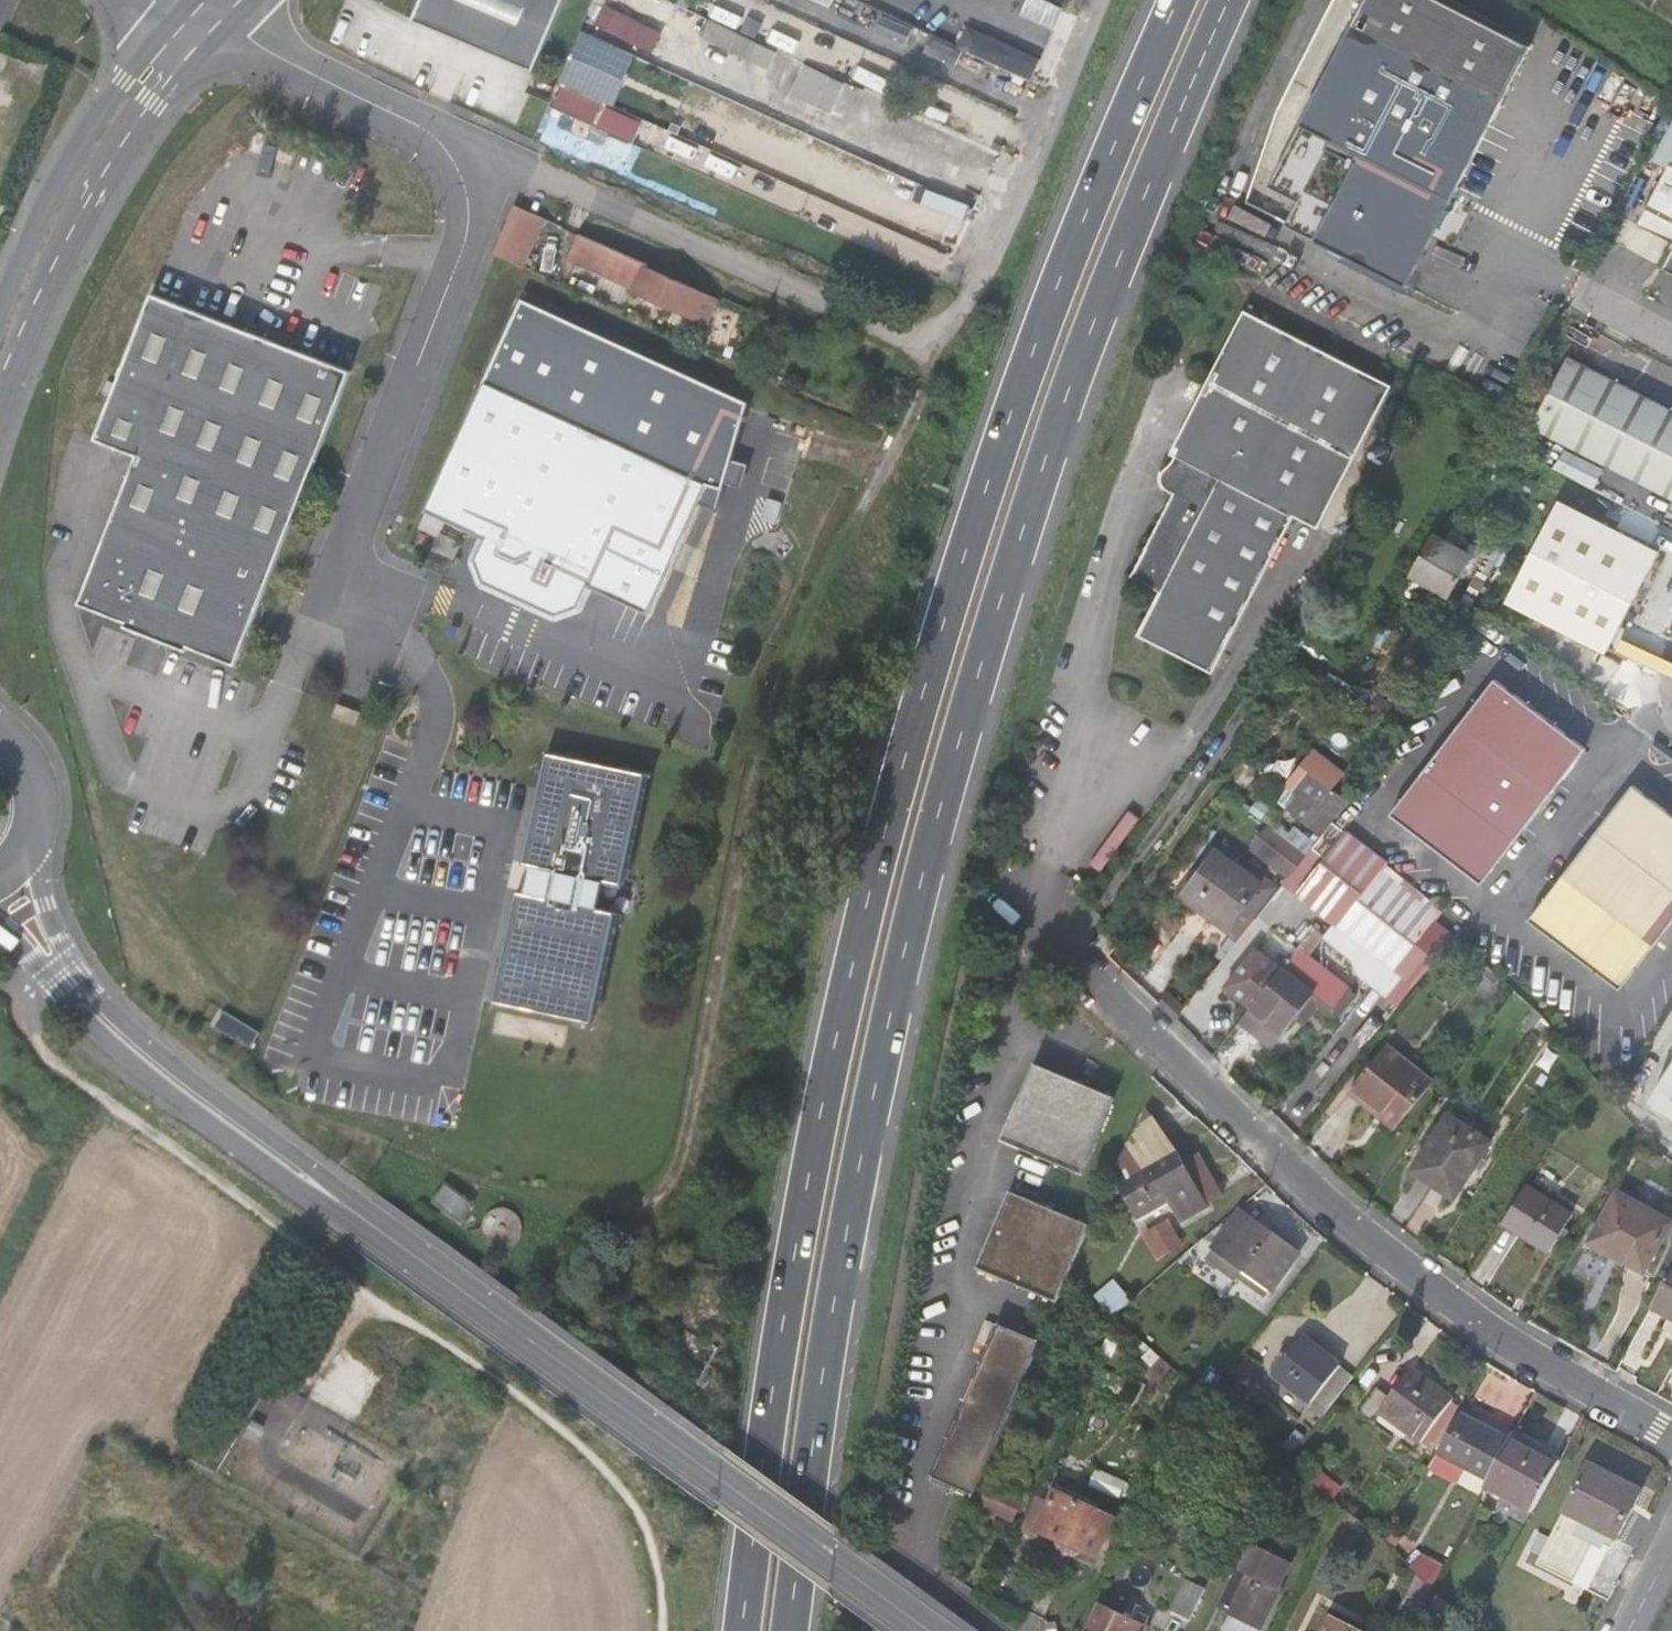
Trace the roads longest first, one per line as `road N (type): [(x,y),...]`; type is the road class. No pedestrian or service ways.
road 1 (trunk): [(788,1630),(831,1313),(894,1000),(963,726),(1067,397),(1231,0)]
road 2 (trunk): [(1180,0),(1022,383),(921,703),(815,1143),(743,1630)]
road 3 (track): [(663,1630),(655,1551),(600,1464),(523,1400),(61,1073),(46,1060),(22,1006),(0,985)]
road 4 (unclassified): [(489,159),(938,358),(1008,220),(1099,0)]
road 5 (unclassified): [(1671,1443),(1511,1351),(1361,1240),(1020,914),(1009,886)]
road 6 (secondary): [(933,1630),(348,1207)]
road 7 (residential): [(1009,1630),(916,1565),(906,1503),(990,1112),(1020,1021)]
road 8 (secondary): [(348,1207),(134,1031),(78,973),(46,902),(28,825)]
road 9 (unclassified): [(307,636),(489,159)]
road 10 (secondary): [(0,930),(89,1024),(172,1096),(348,1207)]
road 11 (tertiary): [(0,397),(57,259),(197,17)]
road 12 (tertiary): [(197,17),(124,81),(99,119),(0,318)]
road 13 (unclassified): [(197,17),(489,159)]

